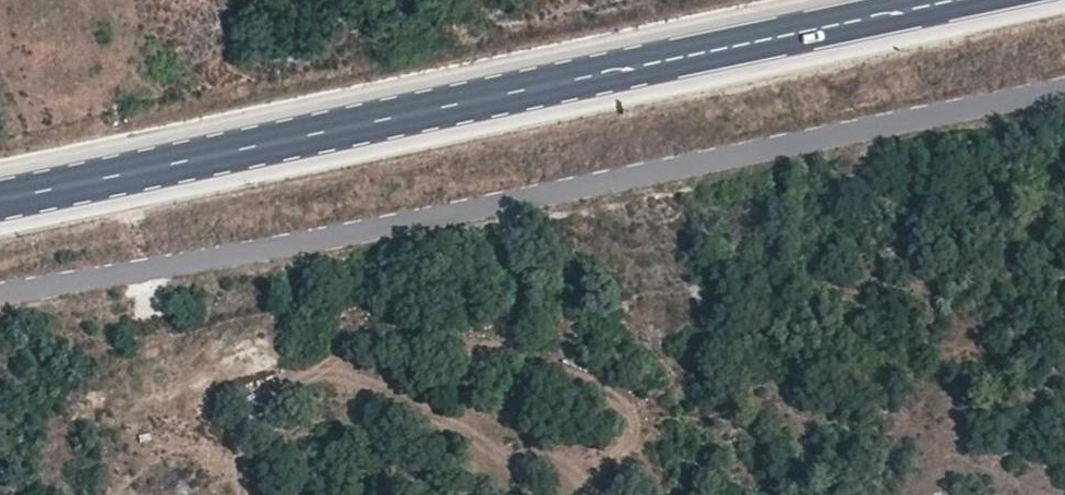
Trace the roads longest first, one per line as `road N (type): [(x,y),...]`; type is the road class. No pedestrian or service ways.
road 1 (unclassified): [(0,296),(1064,96)]
road 2 (primary): [(0,197),(956,0)]

